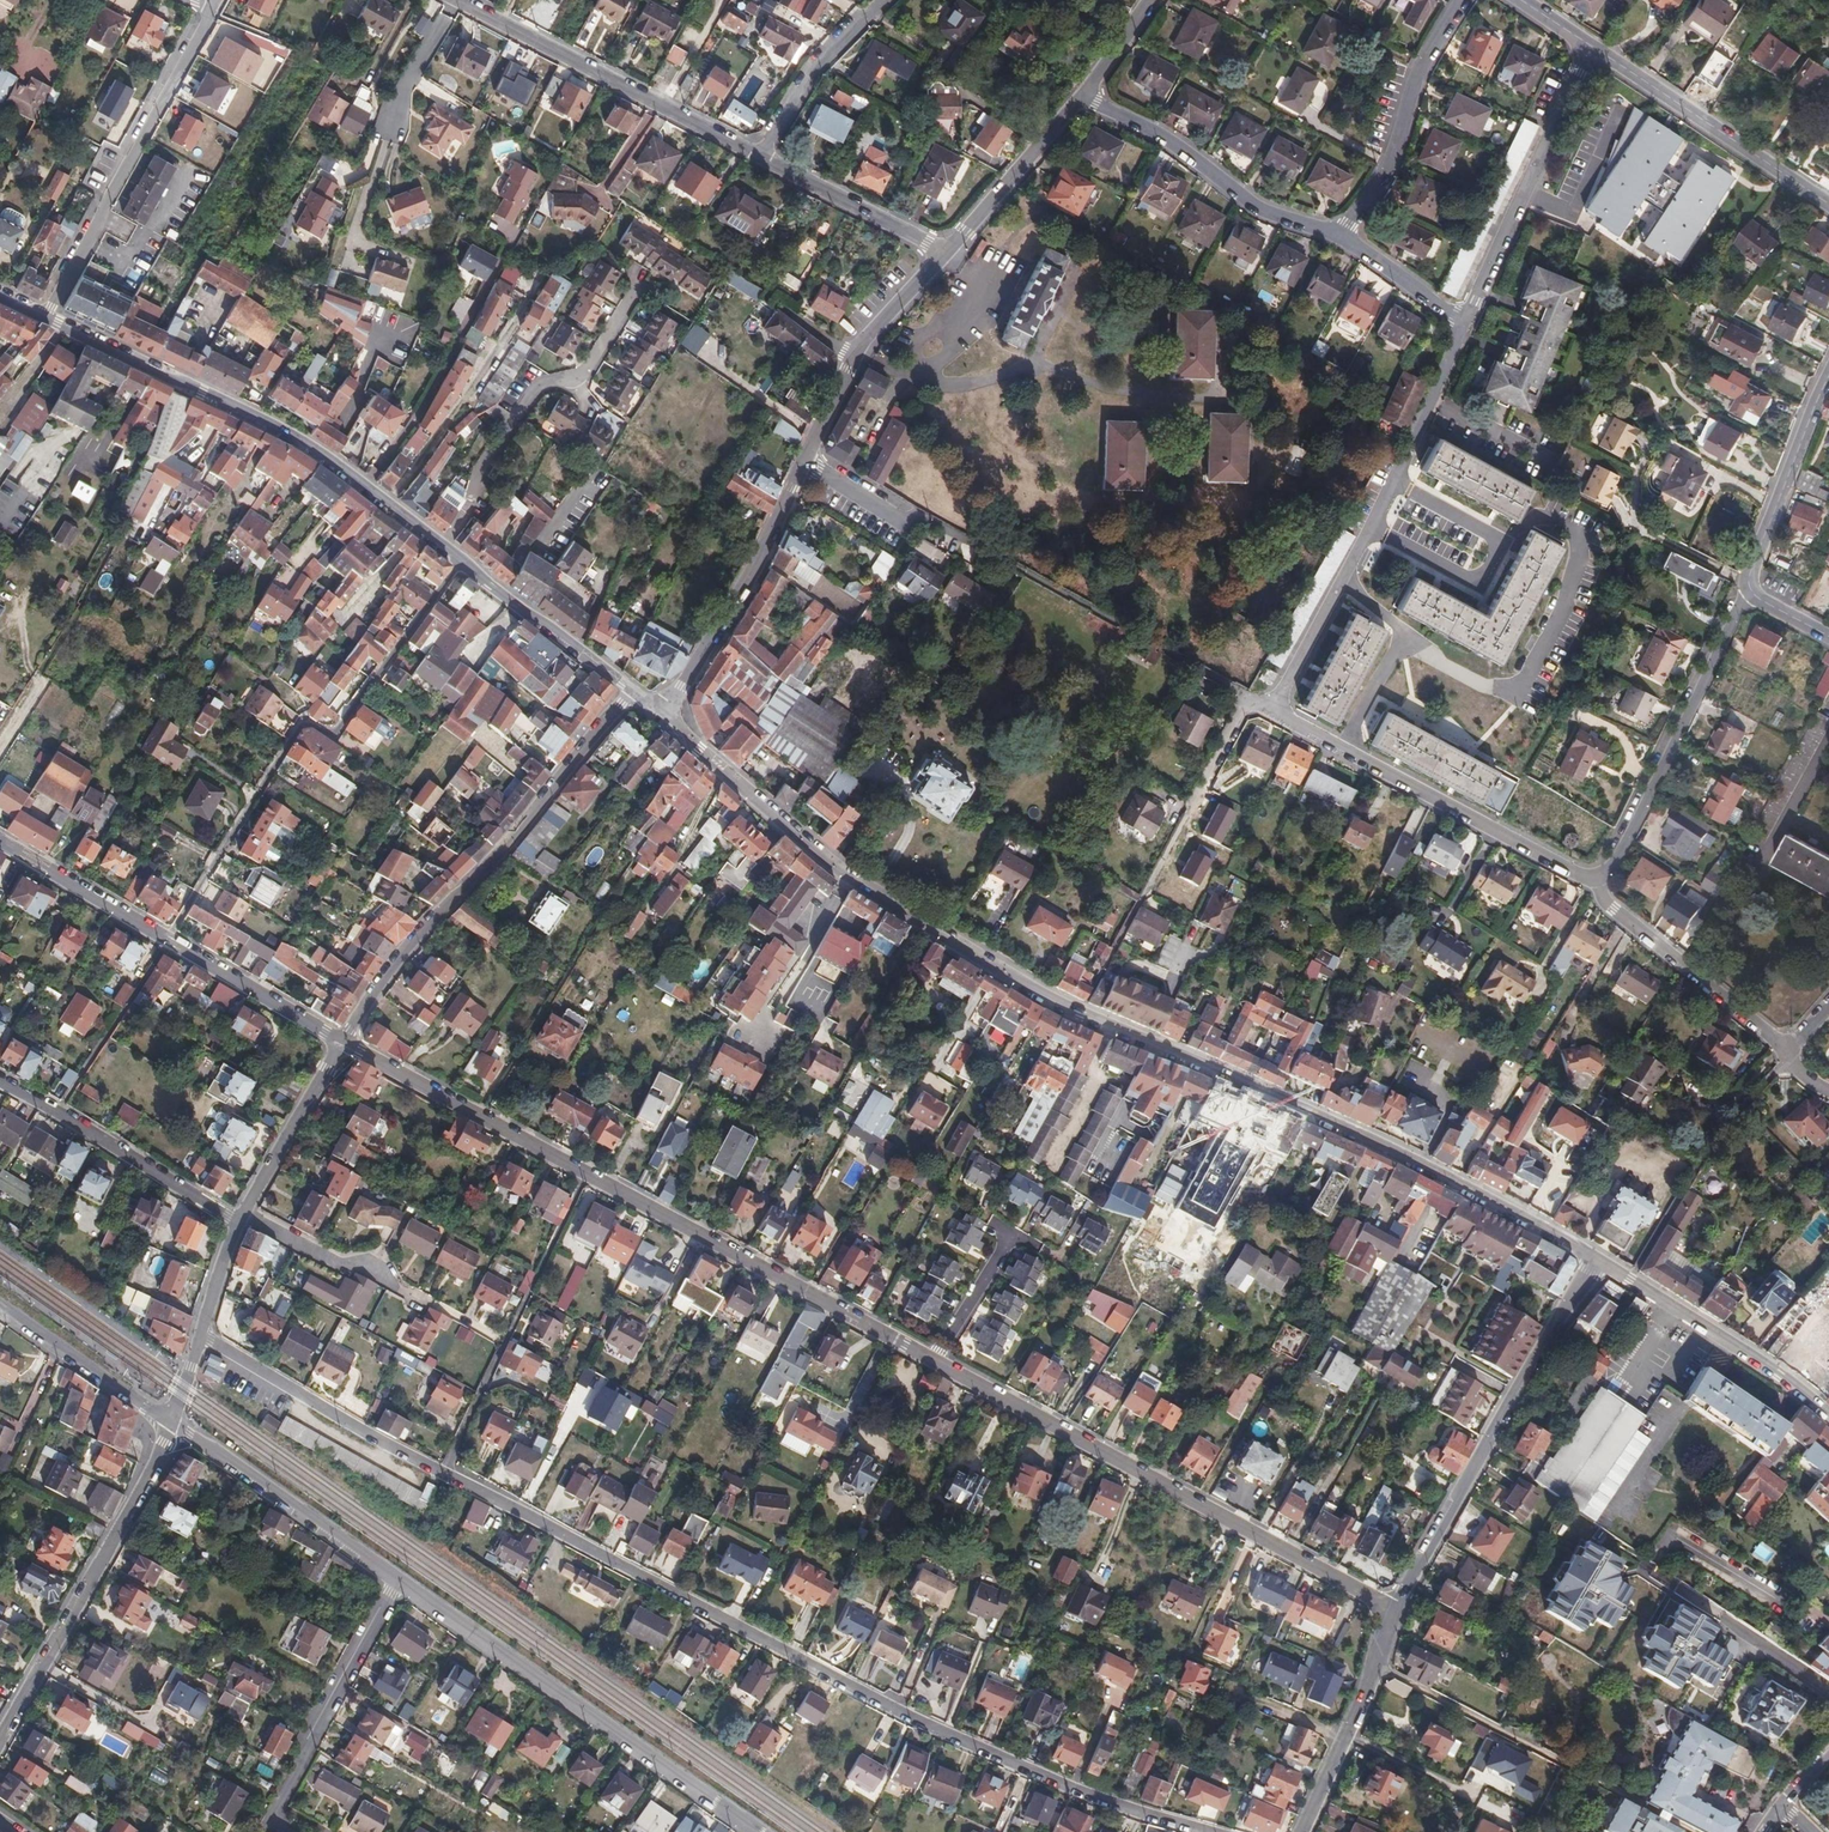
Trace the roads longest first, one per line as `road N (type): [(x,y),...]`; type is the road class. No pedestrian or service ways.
road 1 (tertiary): [(343,1041),(1397,1612)]
road 2 (tertiary): [(1598,1262),(1428,1167),(1079,1013),(961,950),(847,882),(697,751),(668,707)]
road 3 (residential): [(1206,1831),(1064,1785),(908,1715),(441,1471)]
road 4 (tertiary): [(630,693),(318,452),(48,317)]
road 5 (residential): [(343,1041),(419,937),(630,693)]
road 6 (residential): [(759,1831),(397,1579)]
road 7 (residential): [(1270,706),(1391,486),(1462,318)]
road 8 (residential): [(1598,1262),(1556,1319),(1397,1612)]
road 9 (tertiary): [(0,841),(343,1041)]
road 10 (residential): [(1270,706),(1599,882)]
road 11 (residential): [(0,1740),(120,1528),(169,1422)]
road 12 (residential): [(211,2),(48,317)]
road 13 (residential): [(760,159),(454,0)]
road 14 (residential): [(1599,882),(1750,591)]
road 15 (residential): [(1462,318),(1590,45)]
road 16 (residential): [(1343,234),(1249,199),(1155,129),(1083,95)]
road 17 (residential): [(1828,205),(1590,45)]
road 18 (residential): [(265,1826),(397,1579)]
road 19 (residential): [(804,463),(754,570),(668,707)]
road 20 (residential): [(397,1579),(169,1422)]
road 21 (residential): [(237,1223),(0,1080)]
road 22 (tertiary): [(1828,1414),(1598,1262)]
road 23 (residential): [(441,1471),(202,1335)]
road 24 (residential): [(1463,0),(1423,66),(1390,160),(1343,234)]
road 25 (residential): [(1599,882),(1608,904),(1787,1057)]
road 26 (residential): [(940,251),(870,332),(804,463)]
road 27 (tertiary): [(1397,1612),(1302,1831)]
road 28 (residential): [(1750,591),(1828,376)]
road 29 (residential): [(1083,95),(940,251)]
road 30 (residential): [(169,1422),(0,1305)]
road 31 (residential): [(760,159),(808,72),(884,0)]
road 32 (residential): [(242,1214),(337,1263),(383,1274),(424,1301)]
road 33 (residential): [(940,251),(760,159)]
road 34 (residential): [(242,1214),(343,1041)]
road 35 (residential): [(1462,318),(1343,234)]
road 36 (residential): [(500,1352),(441,1471)]

